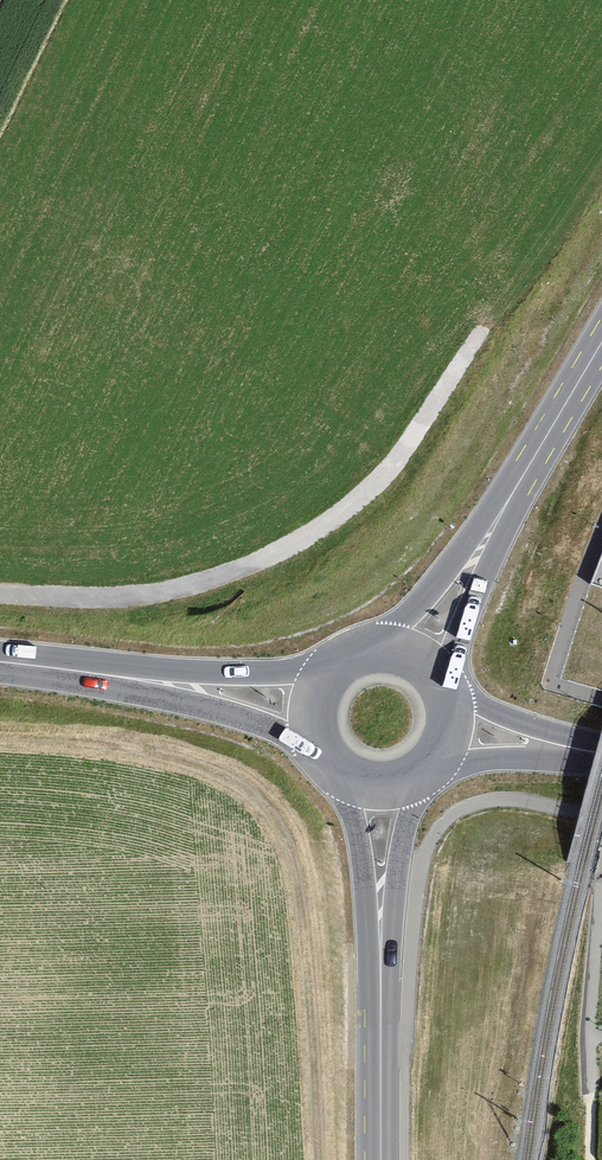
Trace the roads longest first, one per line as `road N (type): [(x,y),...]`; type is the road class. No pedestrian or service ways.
road 1 (track): [(0,594),(187,588),(284,550),(373,486),(486,330)]
road 2 (primary): [(340,658),(258,674),(86,672)]
road 3 (primary): [(86,672),(241,717),(324,754)]
road 4 (primary): [(519,482),(417,607),(361,648)]
road 5 (unclassified): [(381,1159),(381,947)]
road 6 (primary): [(440,677),(519,482)]
road 7 (unclassified): [(342,772),(381,947)]
road 8 (unclassified): [(381,947),(416,775)]
road 9 (tertiary): [(426,767),(592,753)]
road 10 (tertiary): [(592,753),(444,684)]
road 11 (primary): [(601,344),(519,482)]

